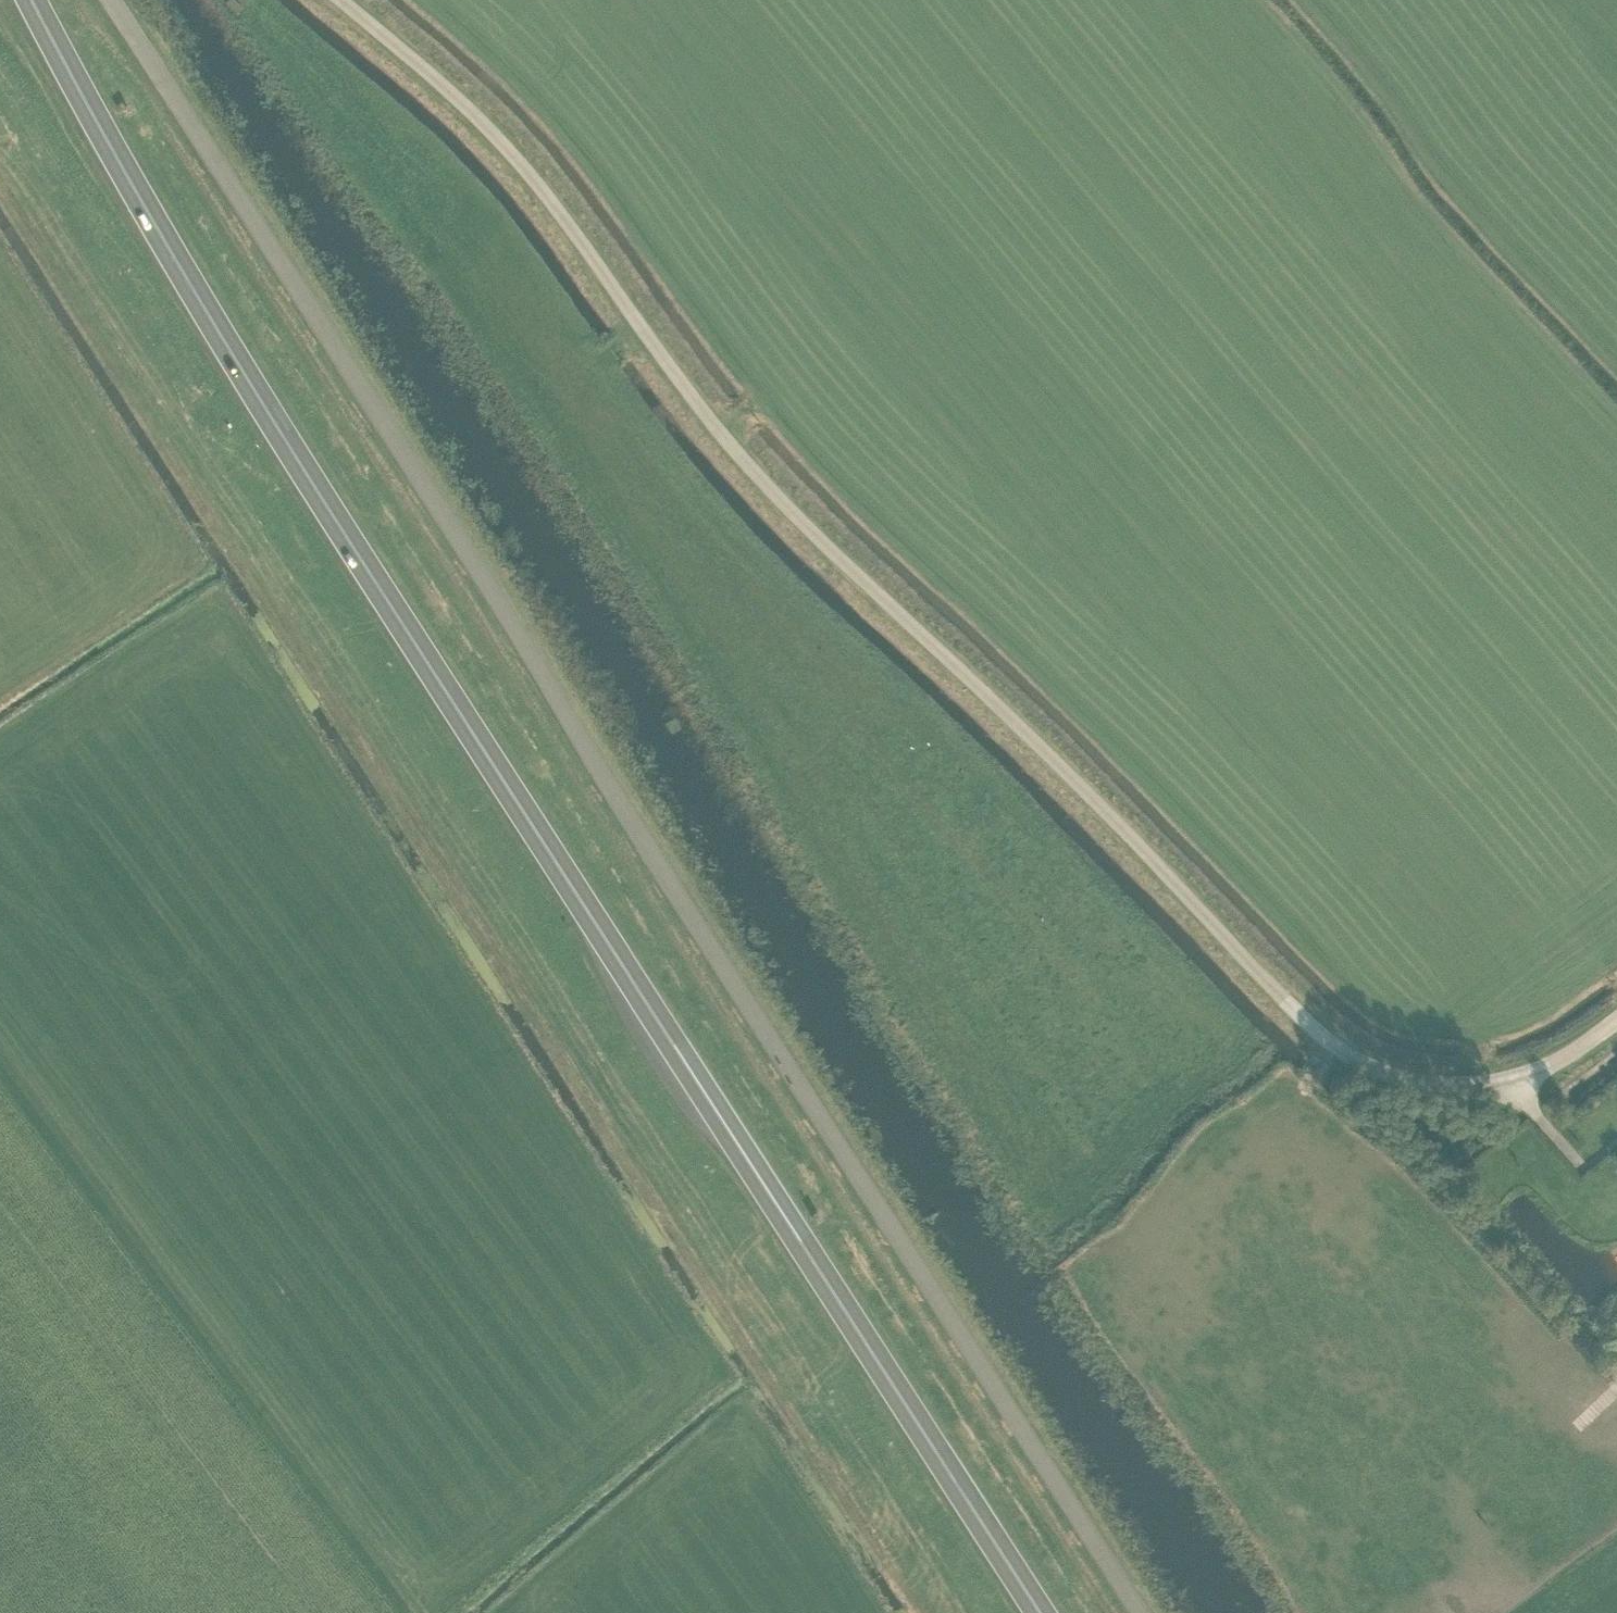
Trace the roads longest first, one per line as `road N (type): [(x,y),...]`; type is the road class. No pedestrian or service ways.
road 1 (unclassified): [(1141,1612),(110,0)]
road 2 (trunk): [(1041,1612),(256,393),(31,0)]
road 3 (unclassified): [(336,0),(464,108),(535,181),(774,496),(1026,728),(1338,1048),(1401,1078),(1477,1086),(1562,1060),(1616,1020)]
road 4 (track): [(1616,1209),(1506,1081)]

